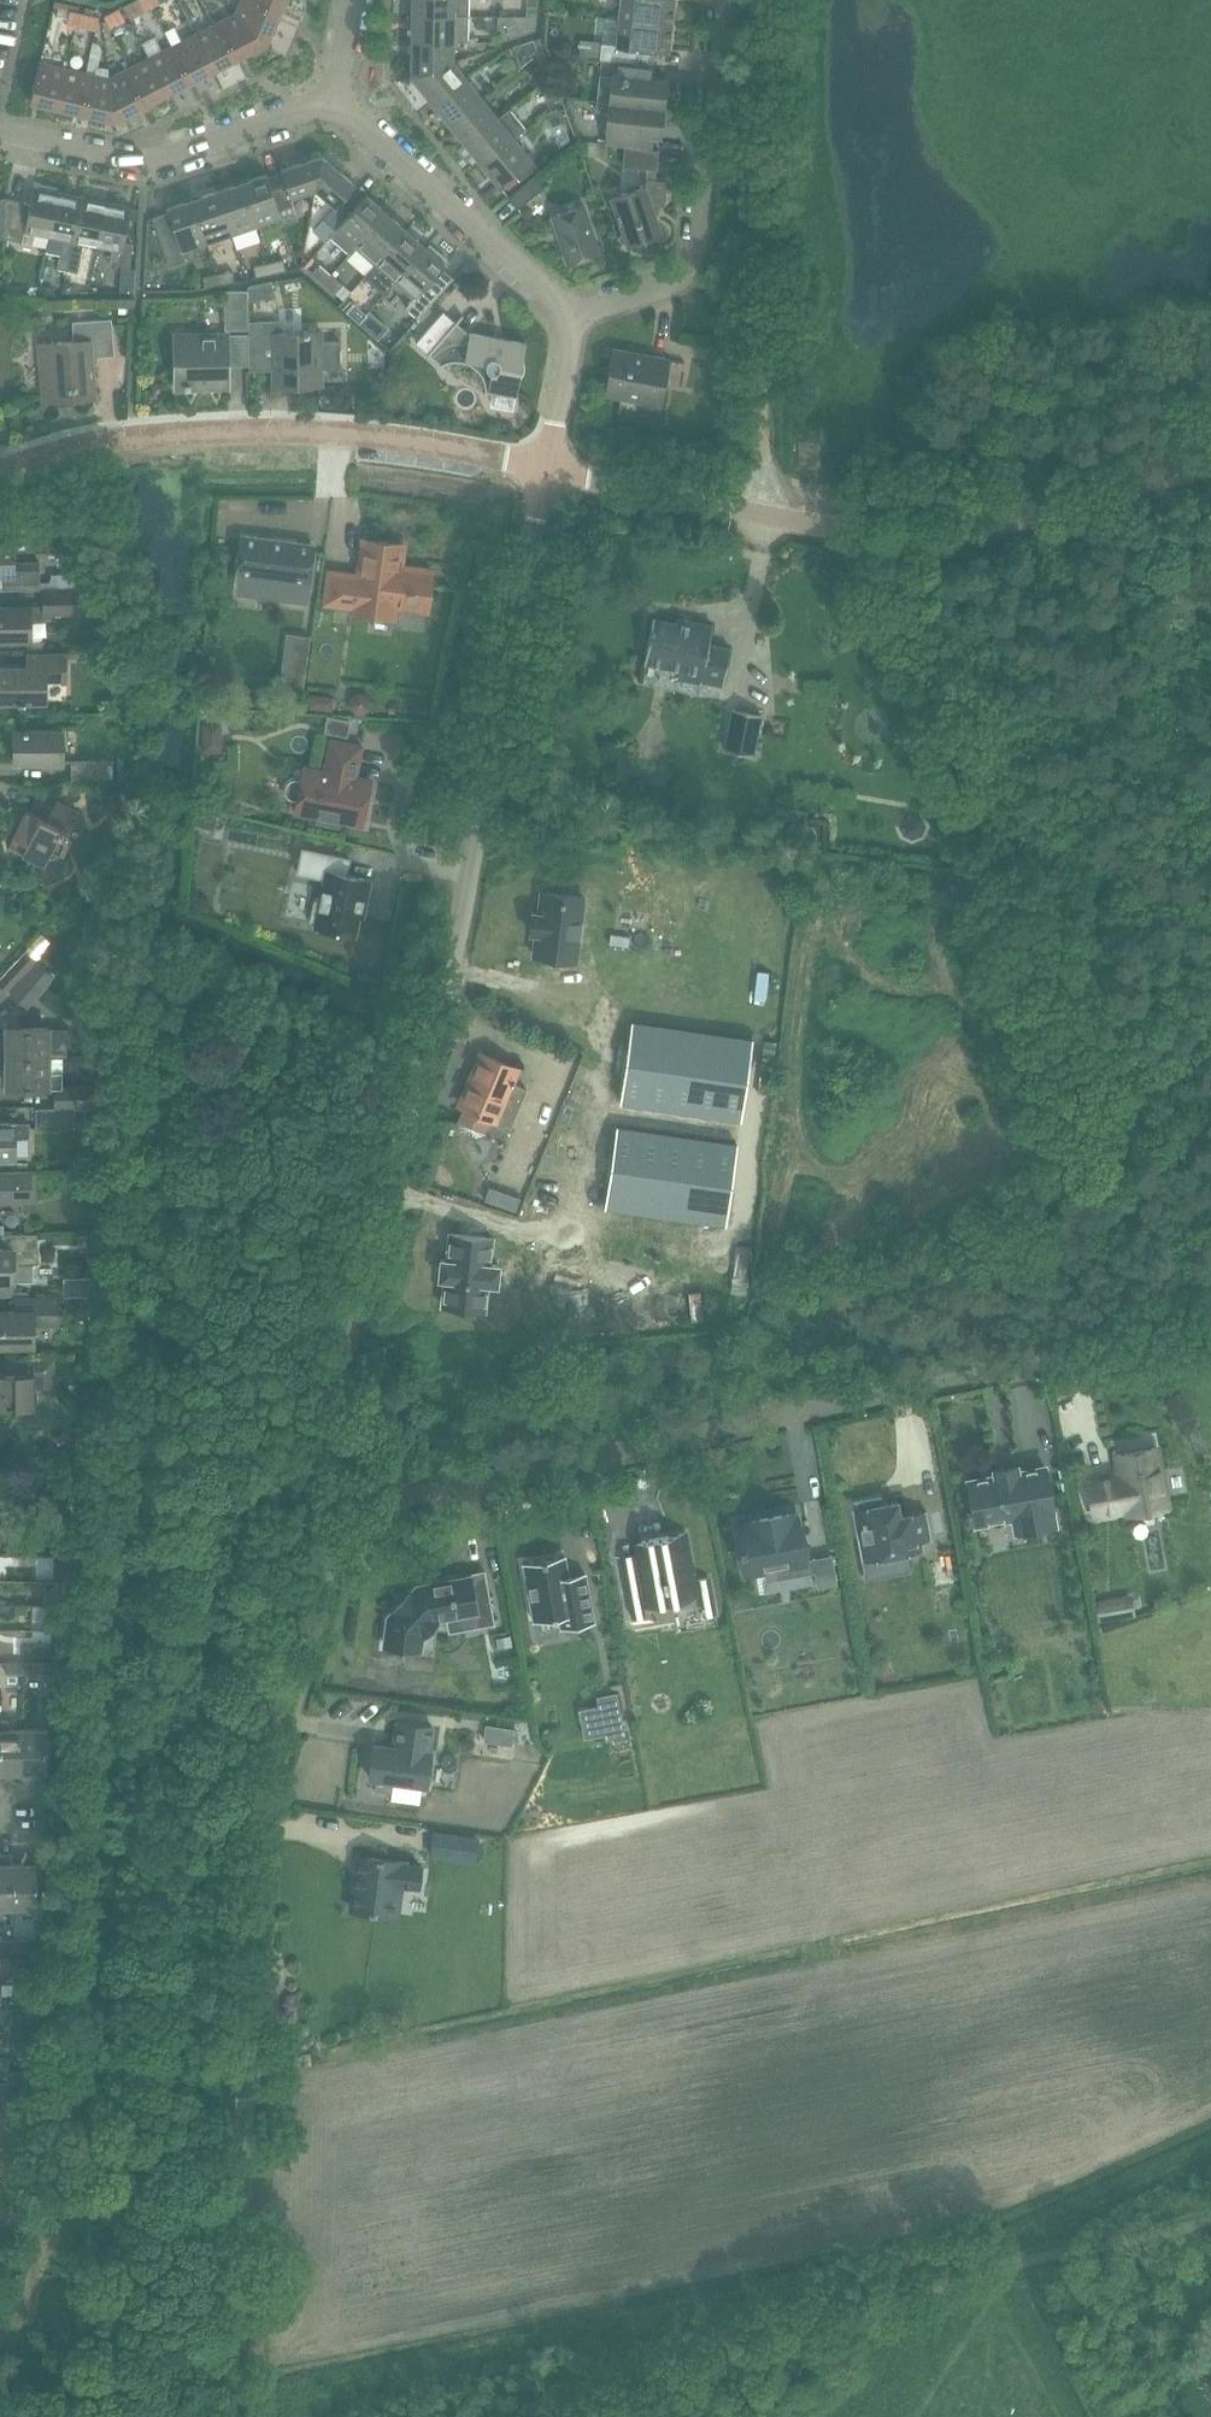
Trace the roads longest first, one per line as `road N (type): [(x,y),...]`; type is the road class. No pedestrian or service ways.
road 1 (unclassified): [(327,1514),(331,1382),(345,1310),(454,953),(545,468)]
road 2 (unclassified): [(235,2416),(266,1812),(324,1586),(327,1514)]
road 3 (unclassified): [(327,1514),(1210,1330)]
road 4 (tertiary): [(545,468),(402,440),(215,432),(111,441),(0,472)]
road 5 (track): [(763,514),(750,178),(764,0)]
road 6 (tertiary): [(763,514),(898,532),(1002,524),(1160,476),(1210,445)]
road 7 (residential): [(569,329),(595,312),(672,289),(693,258),(725,0)]
road 8 (residential): [(0,138),(140,164),(334,103)]
road 9 (residential): [(334,103),(556,304),(569,329)]
road 10 (tertiary): [(763,514),(545,468)]
road 11 (residential): [(569,329),(545,468)]

